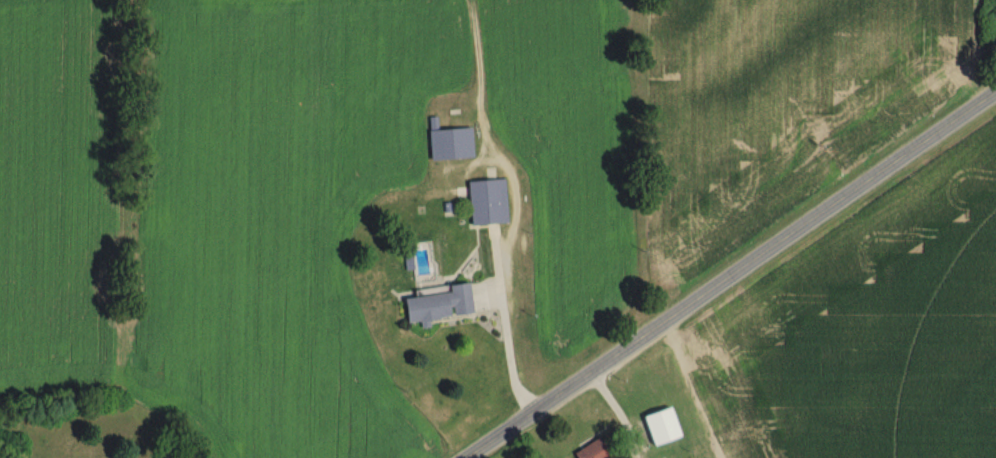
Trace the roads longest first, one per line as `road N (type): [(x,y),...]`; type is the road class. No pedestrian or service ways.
road 1 (tertiary): [(995,94),(461,457)]

